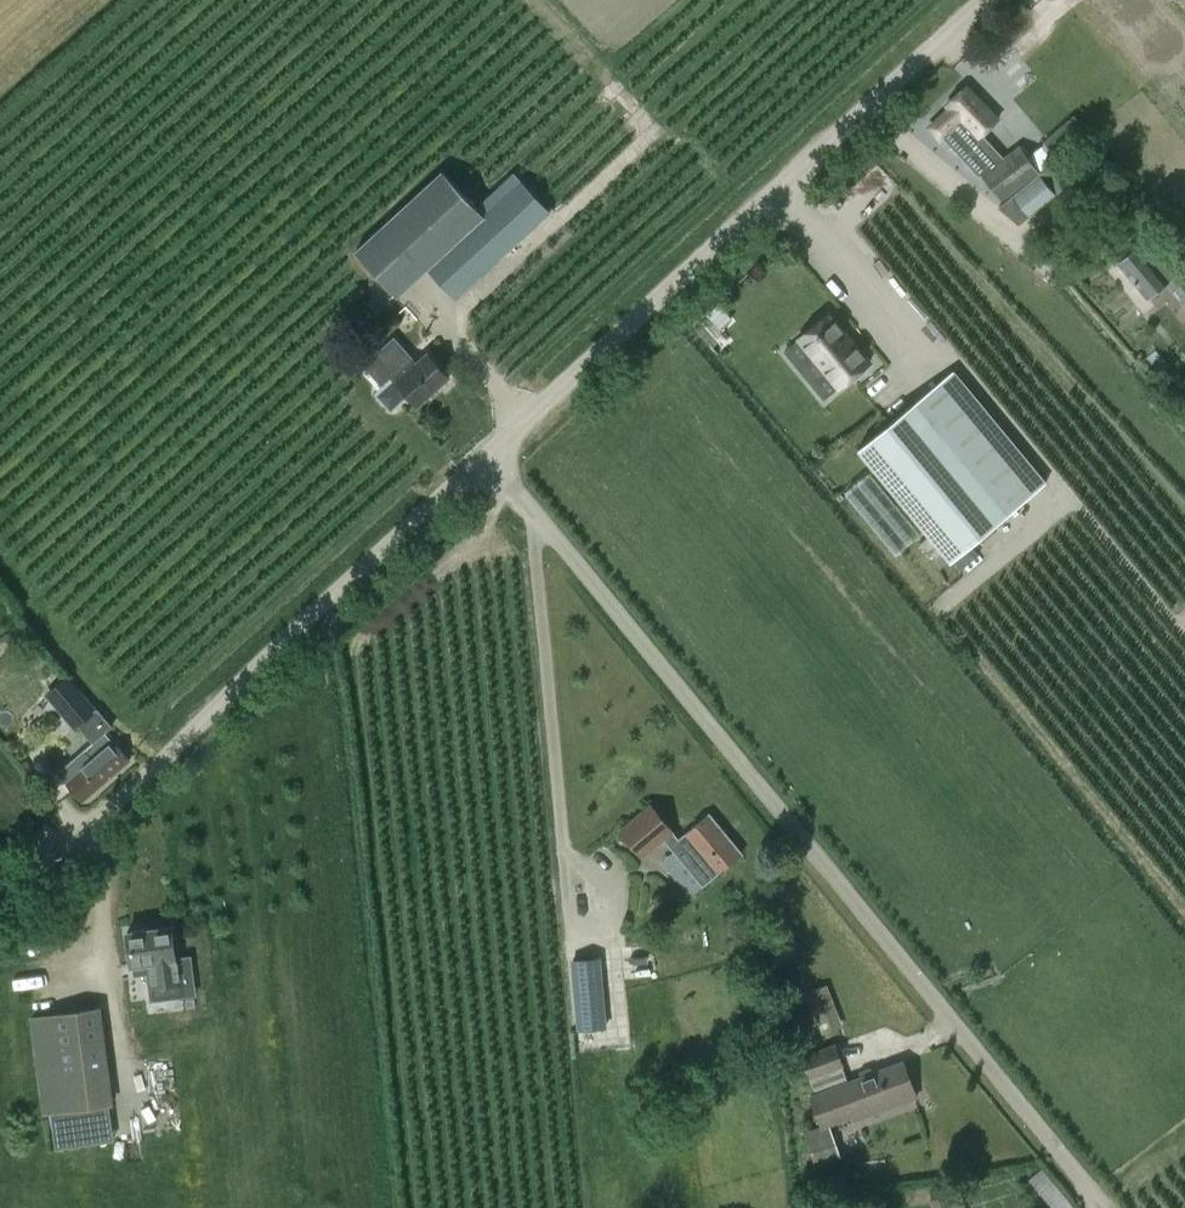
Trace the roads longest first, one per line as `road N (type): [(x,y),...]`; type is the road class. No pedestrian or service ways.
road 1 (unclassified): [(490,451),(1101,1207)]
road 2 (unclassified): [(988,0),(490,451)]
road 3 (unclassified): [(490,451),(149,774),(0,902)]

